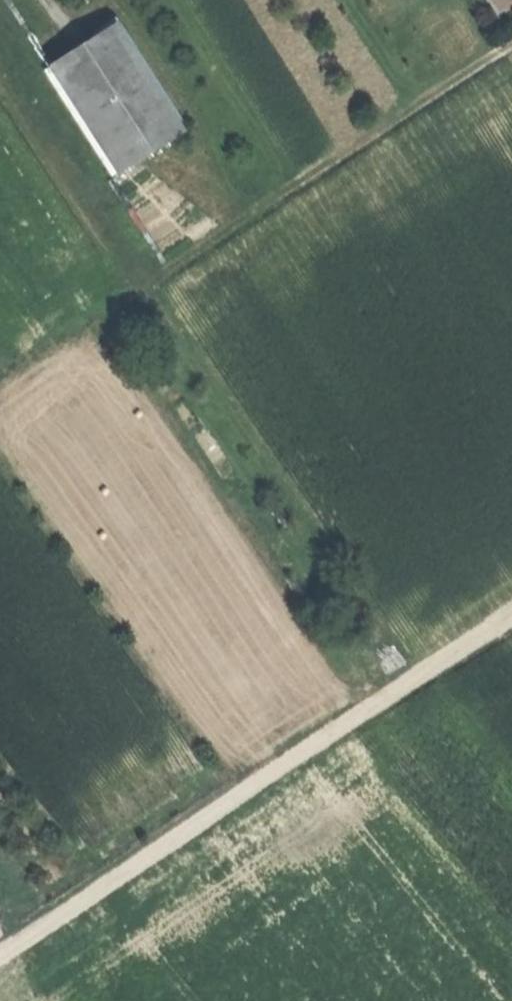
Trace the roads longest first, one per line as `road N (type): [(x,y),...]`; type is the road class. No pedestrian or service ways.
road 1 (track): [(511,615),(0,951)]
road 2 (track): [(127,302),(511,45)]

